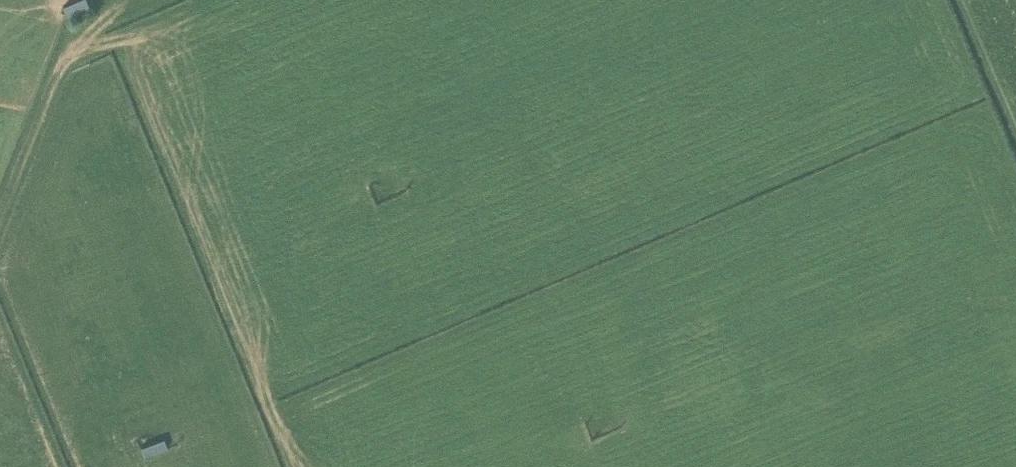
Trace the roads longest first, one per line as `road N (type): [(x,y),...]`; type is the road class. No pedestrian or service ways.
road 1 (track): [(1015,142),(958,0)]

